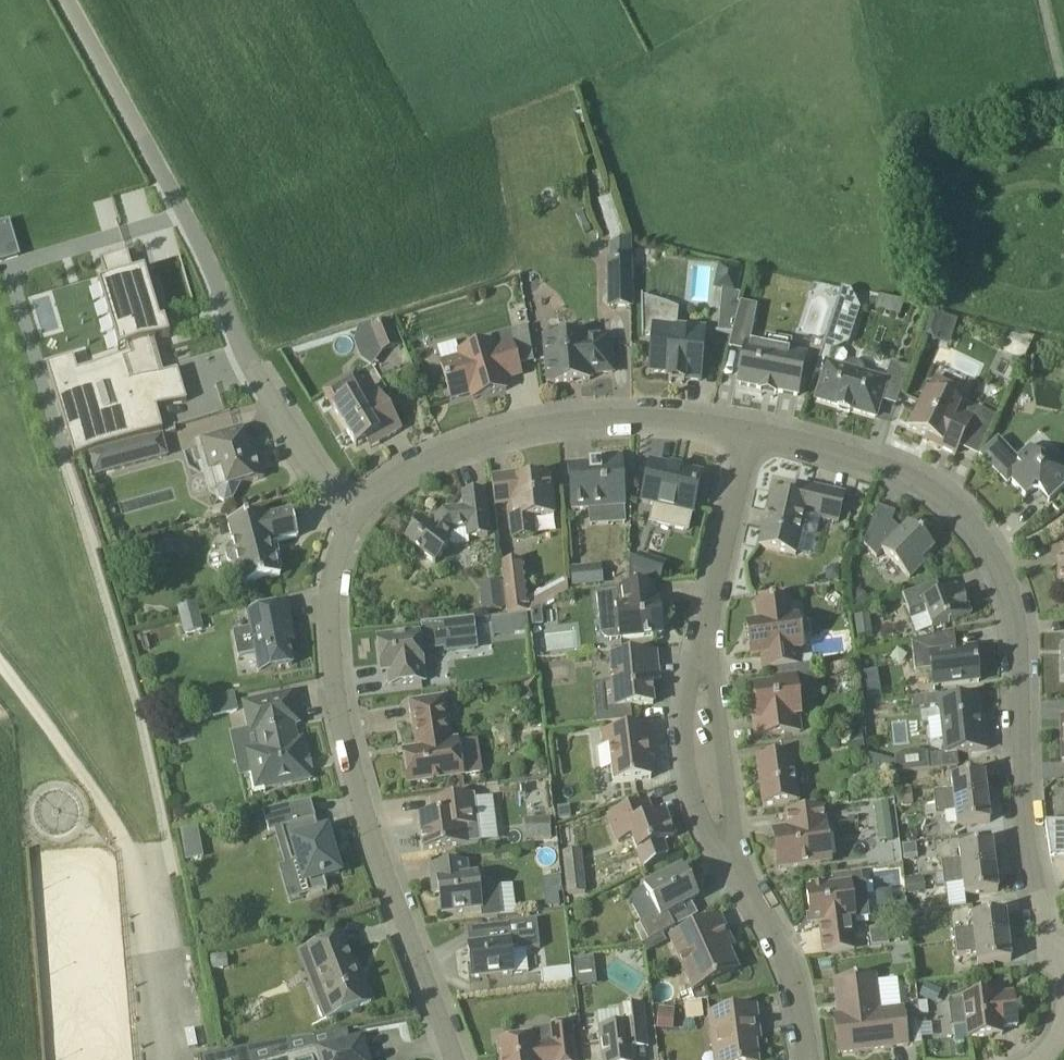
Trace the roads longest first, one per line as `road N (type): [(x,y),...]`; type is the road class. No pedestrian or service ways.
road 1 (residential): [(750,430),(820,442),(899,470),(953,505),(995,553),(1018,640),(1030,856),(1046,928),(1063,958)]
road 2 (residential): [(811,1059),(778,940),(703,814),(690,770),(689,727),(750,430)]
road 3 (residential): [(357,520),(235,341),(188,220),(67,0)]
road 4 (residential): [(461,1059),(377,855),(343,736),(332,680),(335,563),(357,520)]
road 5 (residential): [(357,520),(419,466),(512,428),(665,420),(750,430)]

